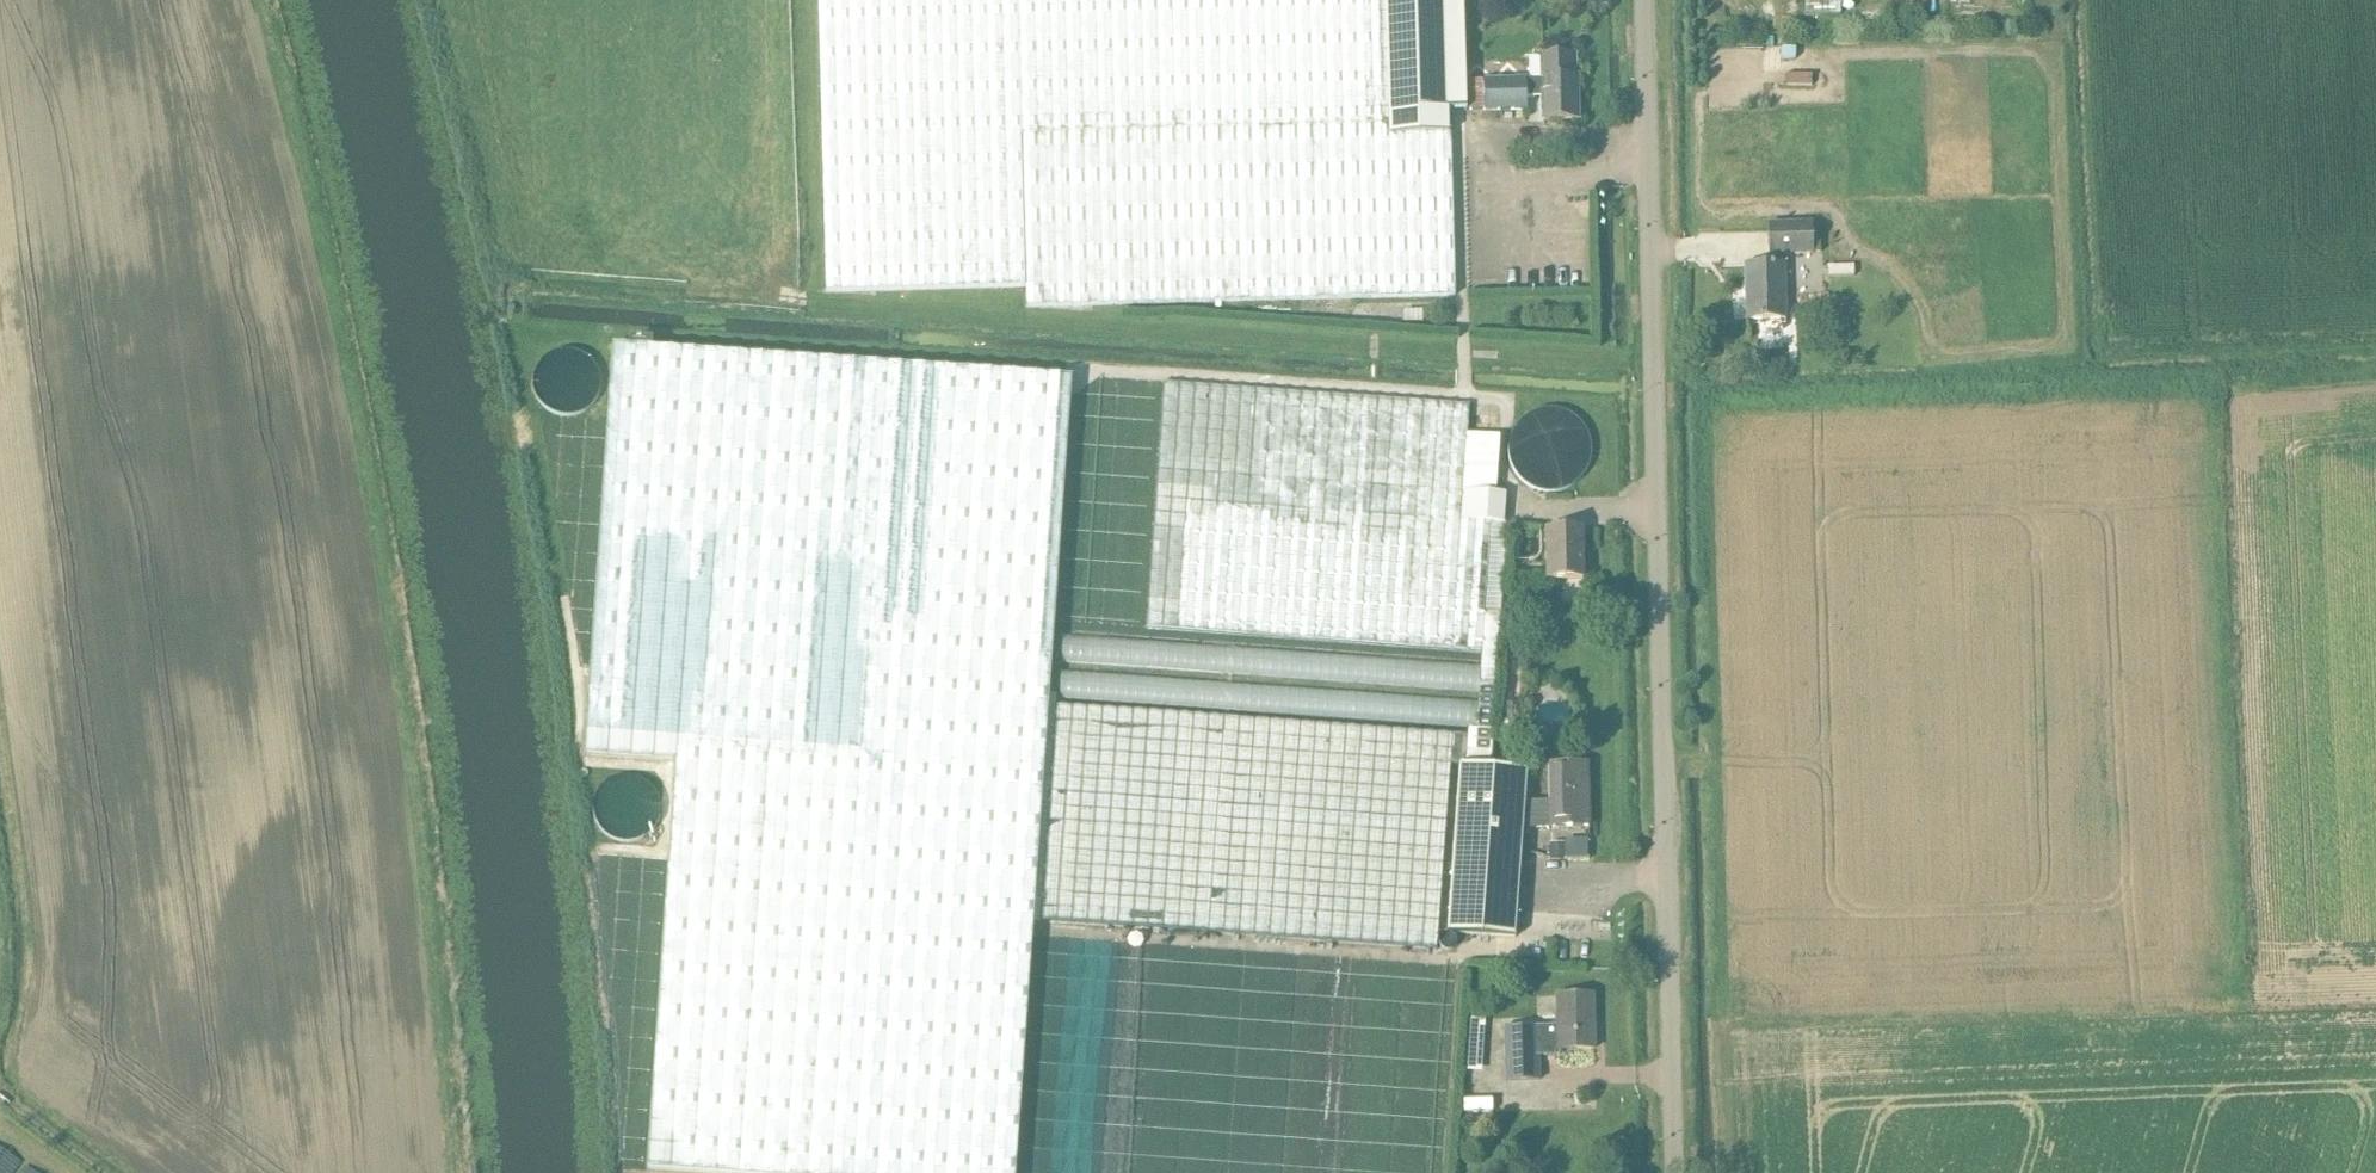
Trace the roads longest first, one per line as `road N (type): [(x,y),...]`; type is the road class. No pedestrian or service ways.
road 1 (unclassified): [(1668,1172),(1644,0)]

